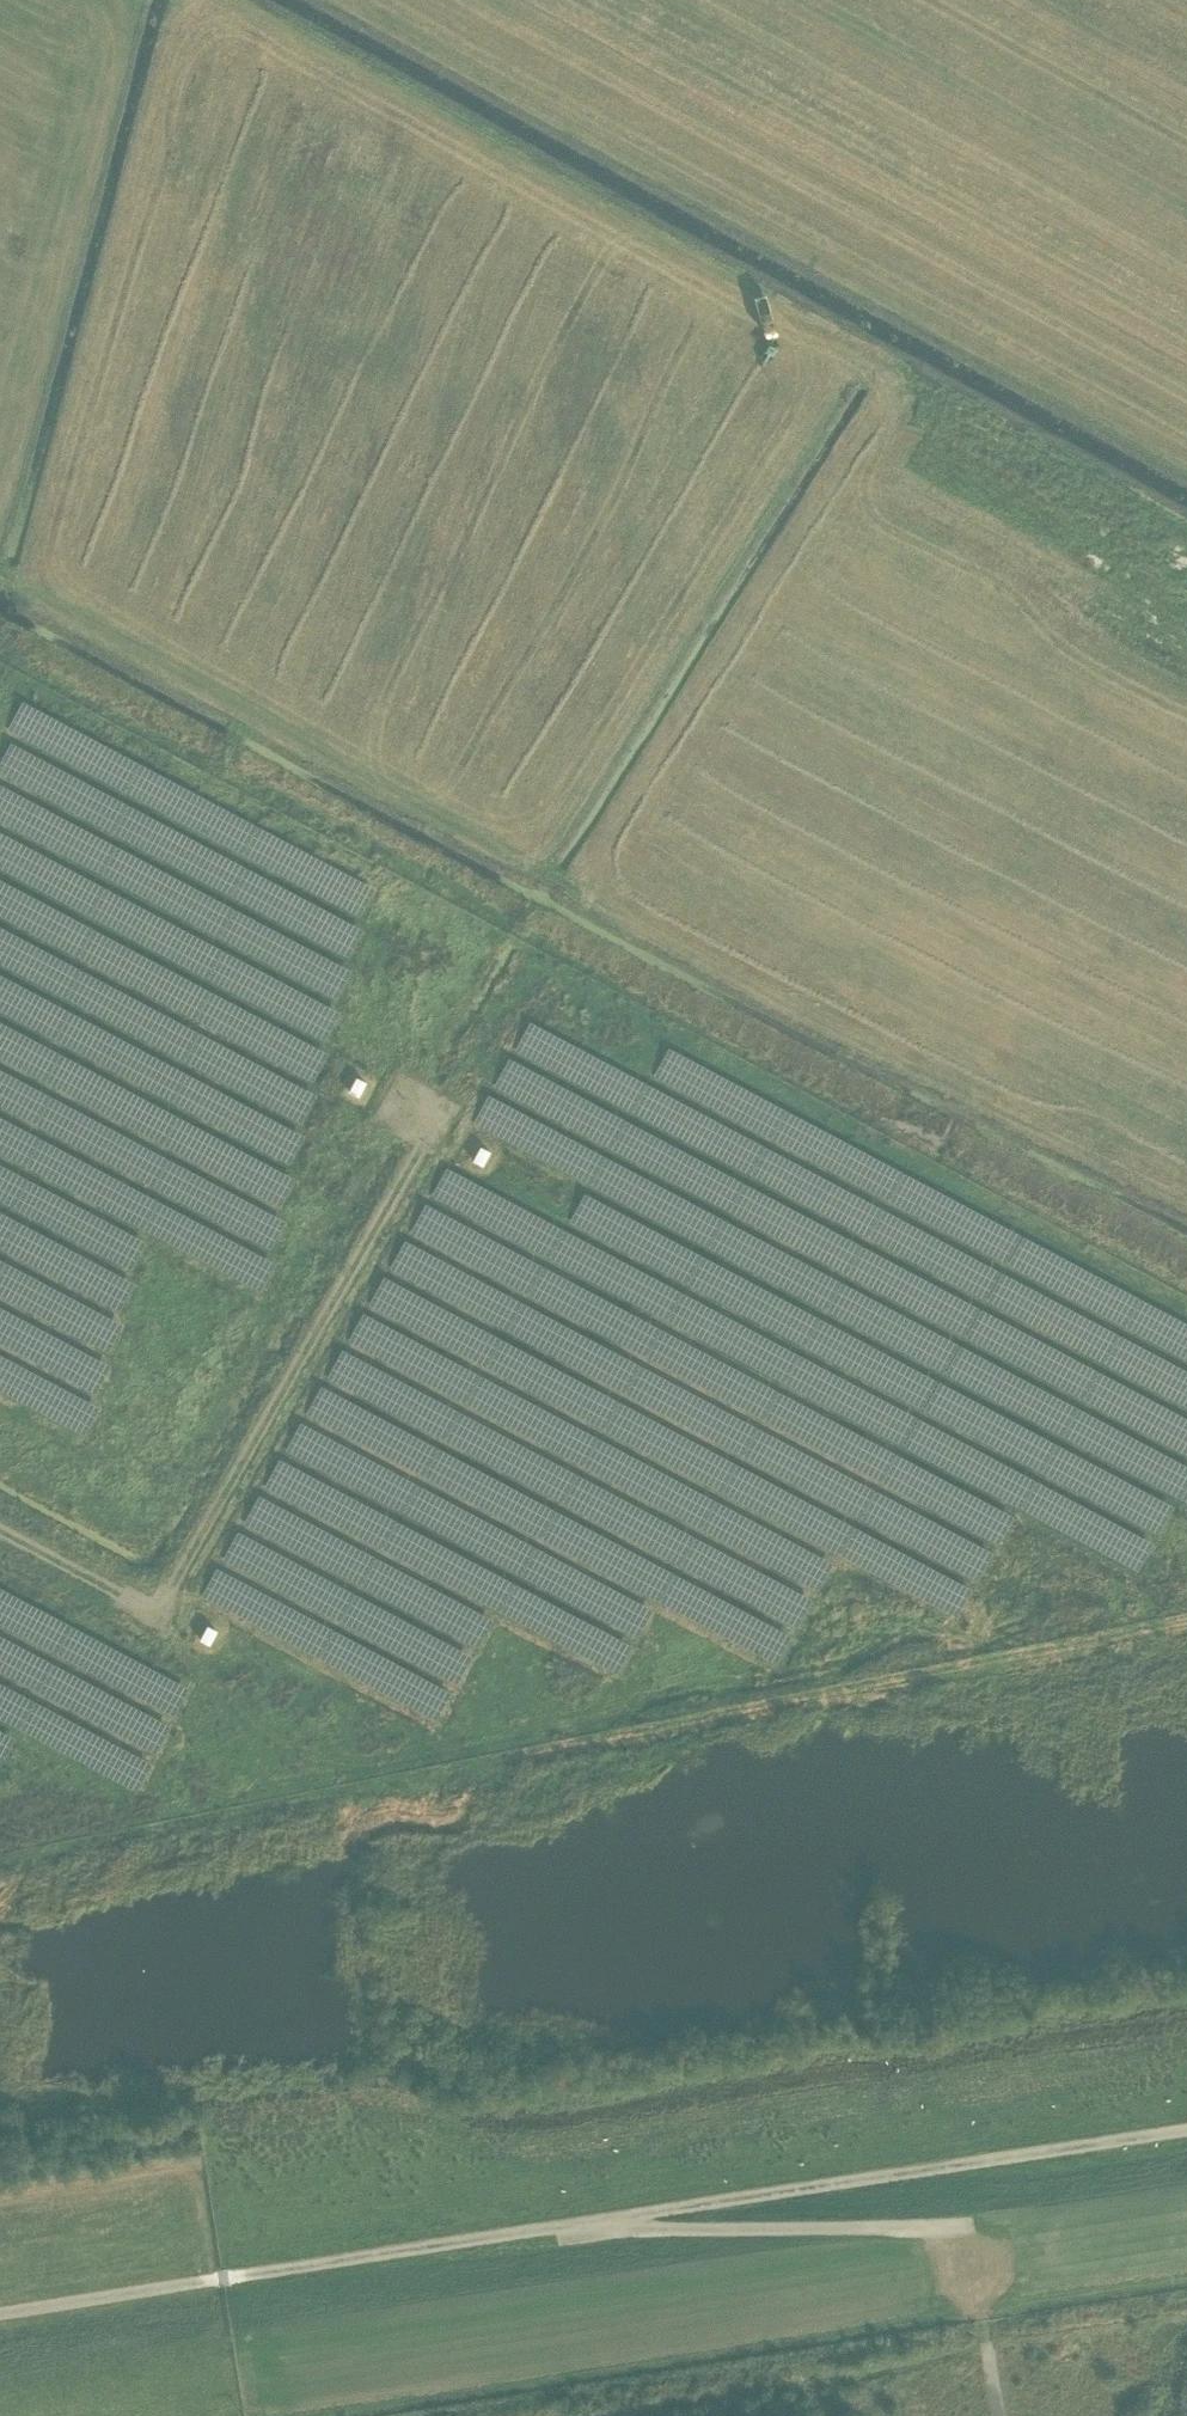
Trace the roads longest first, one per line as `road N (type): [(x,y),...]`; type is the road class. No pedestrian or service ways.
road 1 (unclassified): [(603,2217),(0,2313)]
road 2 (unclassified): [(1186,2128),(603,2217)]
road 3 (unclassified): [(603,2217),(652,2229),(974,2224)]
road 4 (track): [(967,2224),(987,2343)]

